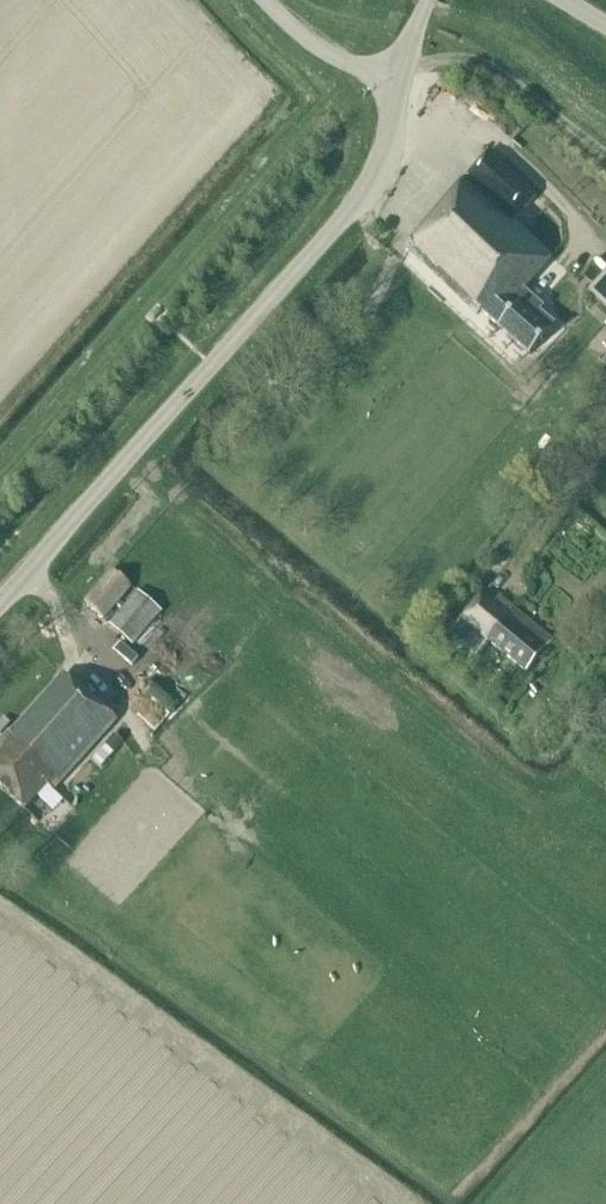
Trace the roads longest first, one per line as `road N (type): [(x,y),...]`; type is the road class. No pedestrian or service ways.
road 1 (unclassified): [(0,604),(352,208),(387,156),(400,85)]
road 2 (unclassified): [(400,85),(316,46),(266,0)]

